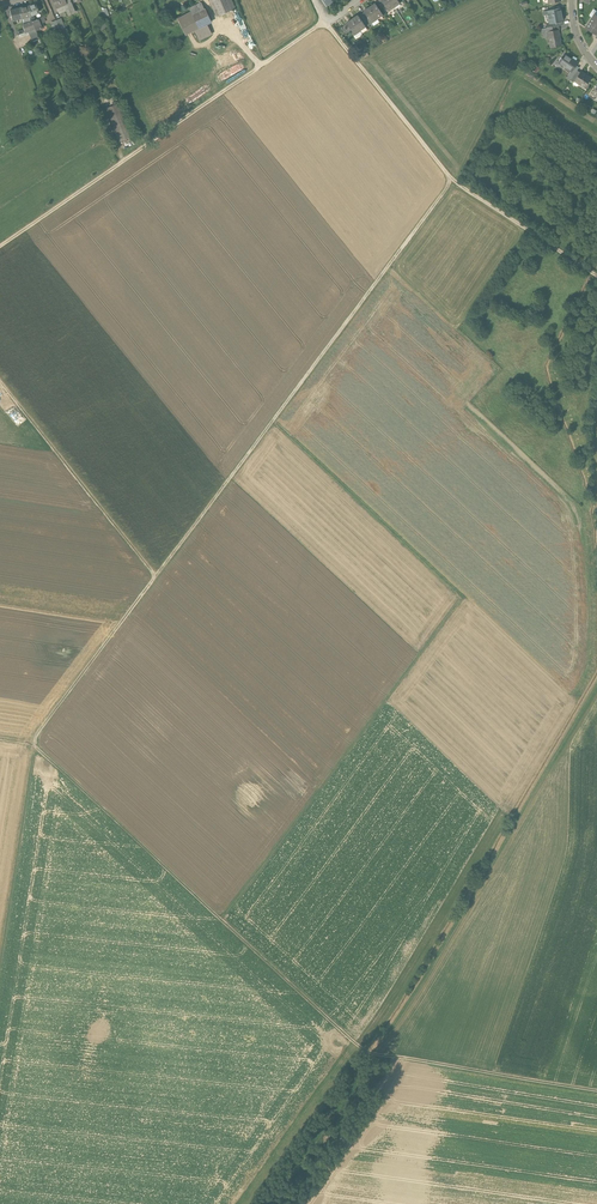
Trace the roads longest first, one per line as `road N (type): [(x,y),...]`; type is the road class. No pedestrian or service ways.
road 1 (track): [(0,246),(326,24),(451,180),(596,276)]
road 2 (track): [(596,1090),(372,1053),(34,748),(0,743)]
road 3 (track): [(34,748),(451,180)]
road 4 (track): [(156,576),(0,382)]
road 5 (track): [(34,748),(0,956)]

